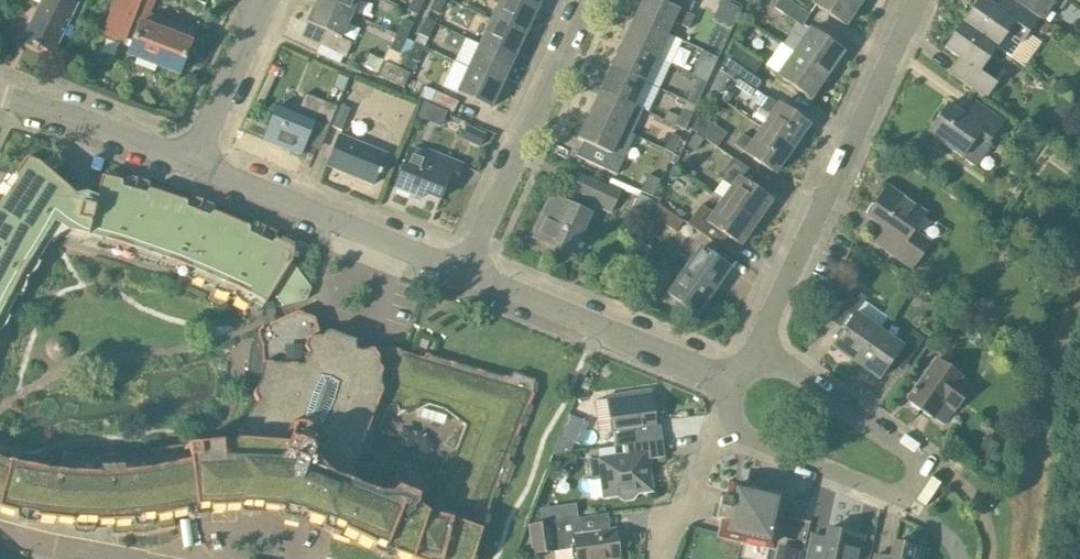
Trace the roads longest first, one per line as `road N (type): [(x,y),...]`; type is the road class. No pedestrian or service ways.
road 1 (residential): [(758,344),(931,466),(908,501),(722,425)]
road 2 (residential): [(758,344),(914,0)]
road 3 (residential): [(741,381),(463,268)]
road 4 (residential): [(463,268),(582,0)]
road 5 (residential): [(463,268),(193,162)]
road 6 (residential): [(193,162),(0,96)]
road 7 (residential): [(193,162),(265,0)]
road 8 (residential): [(123,558),(0,532)]

